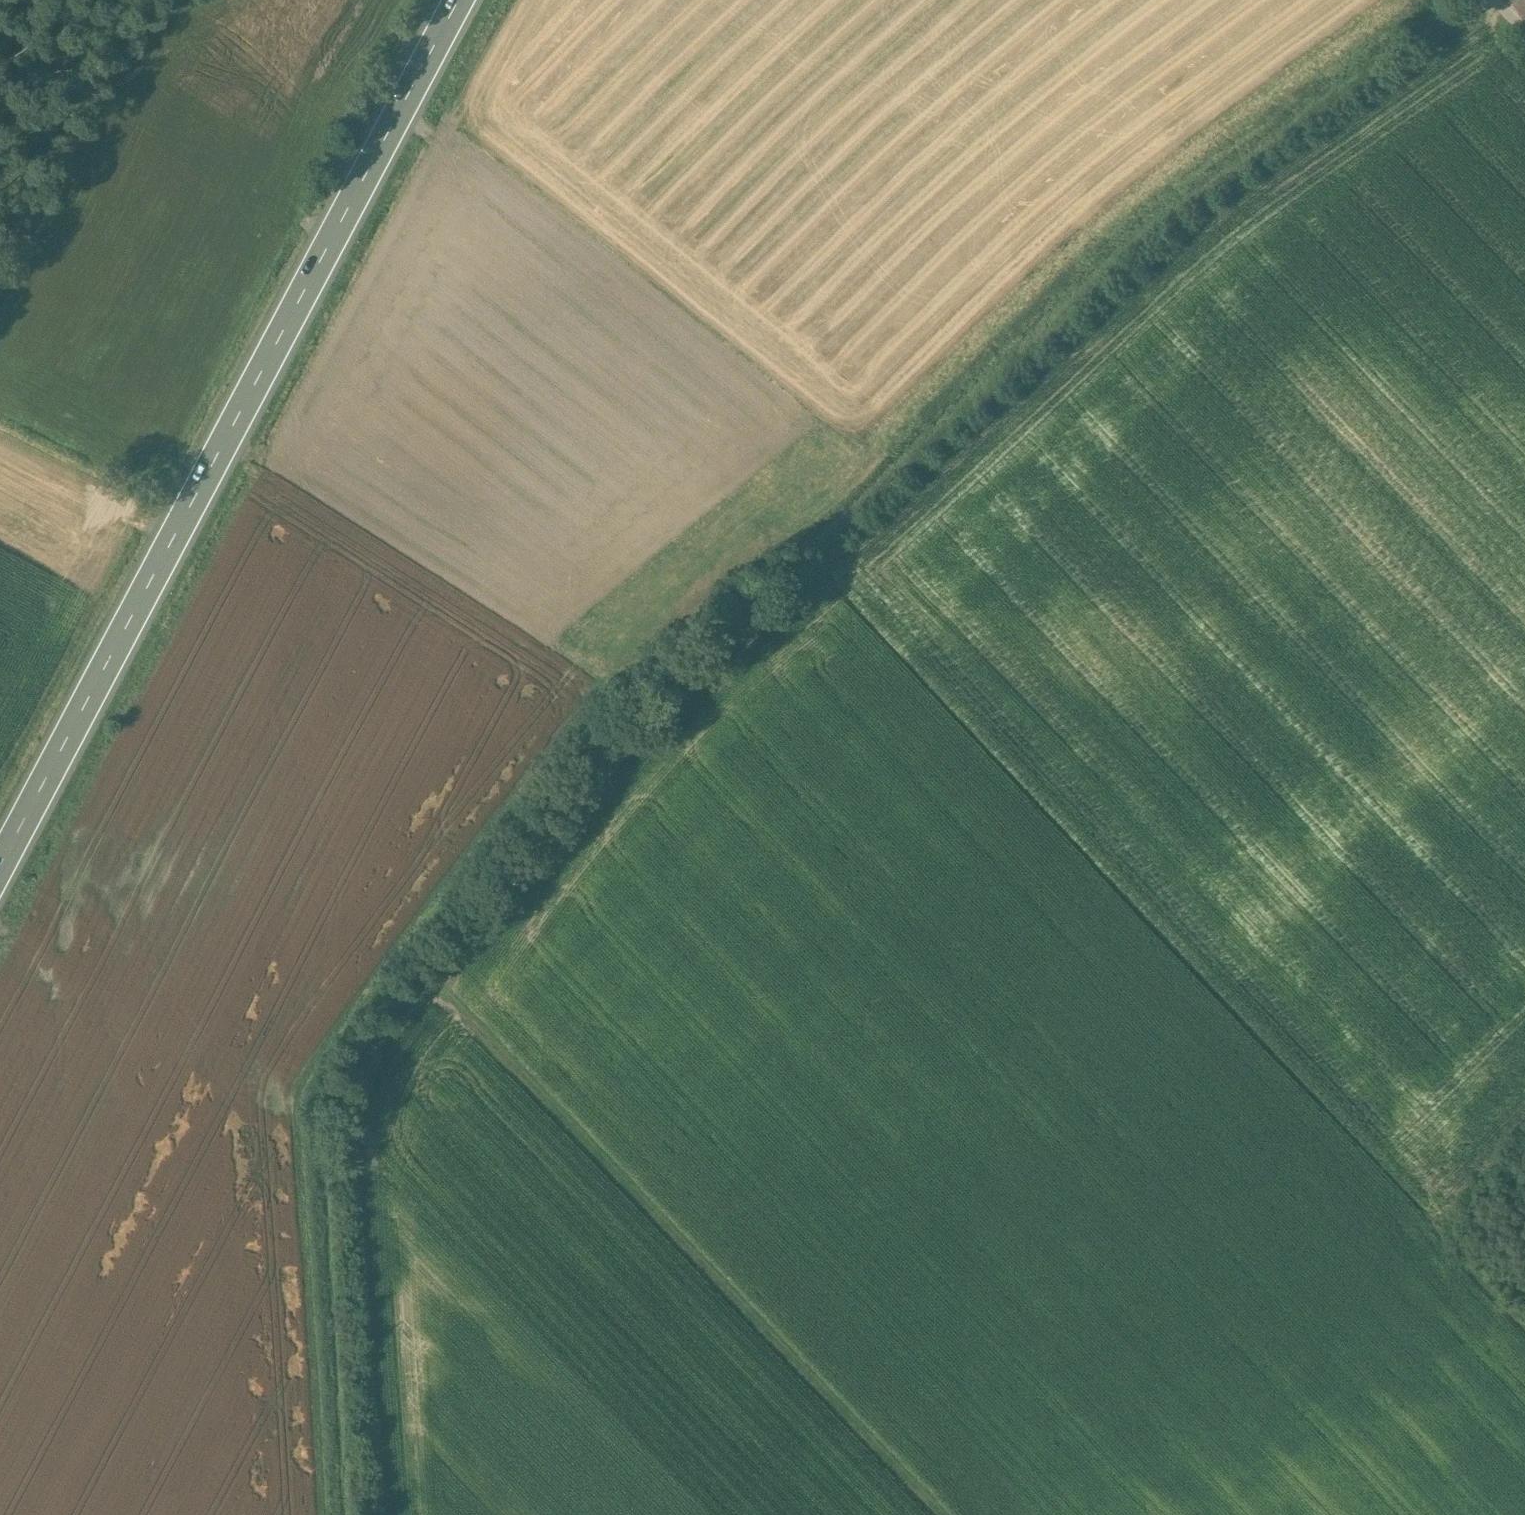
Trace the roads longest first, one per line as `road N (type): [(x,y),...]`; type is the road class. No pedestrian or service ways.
road 1 (secondary): [(459,0),(0,867)]

